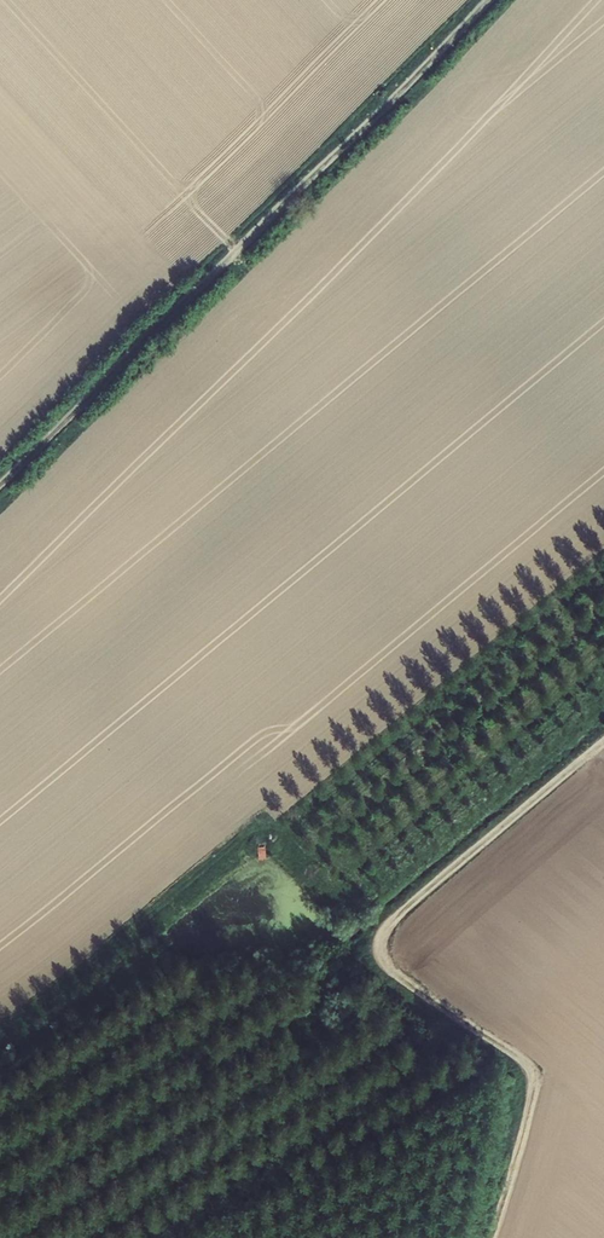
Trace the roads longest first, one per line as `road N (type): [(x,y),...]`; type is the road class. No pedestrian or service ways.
road 1 (track): [(0,488),(493,0)]
road 2 (track): [(486,1237),(530,1077),(398,978),(383,942),(417,899),(603,744)]

